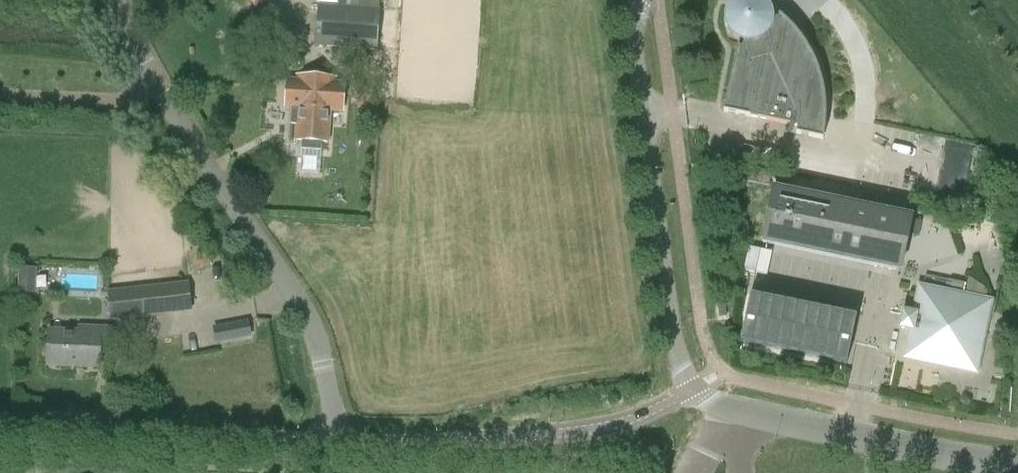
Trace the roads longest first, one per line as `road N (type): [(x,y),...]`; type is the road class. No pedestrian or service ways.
road 1 (unclassified): [(341,444),(299,301),(128,44),(111,0)]
road 2 (unclassified): [(692,393),(676,353),(637,26),(643,0)]
road 3 (unclassified): [(692,393),(600,427),(431,445),(341,444)]
road 4 (unclassified): [(0,425),(341,444)]
road 5 (unclassified): [(1017,468),(692,393)]

